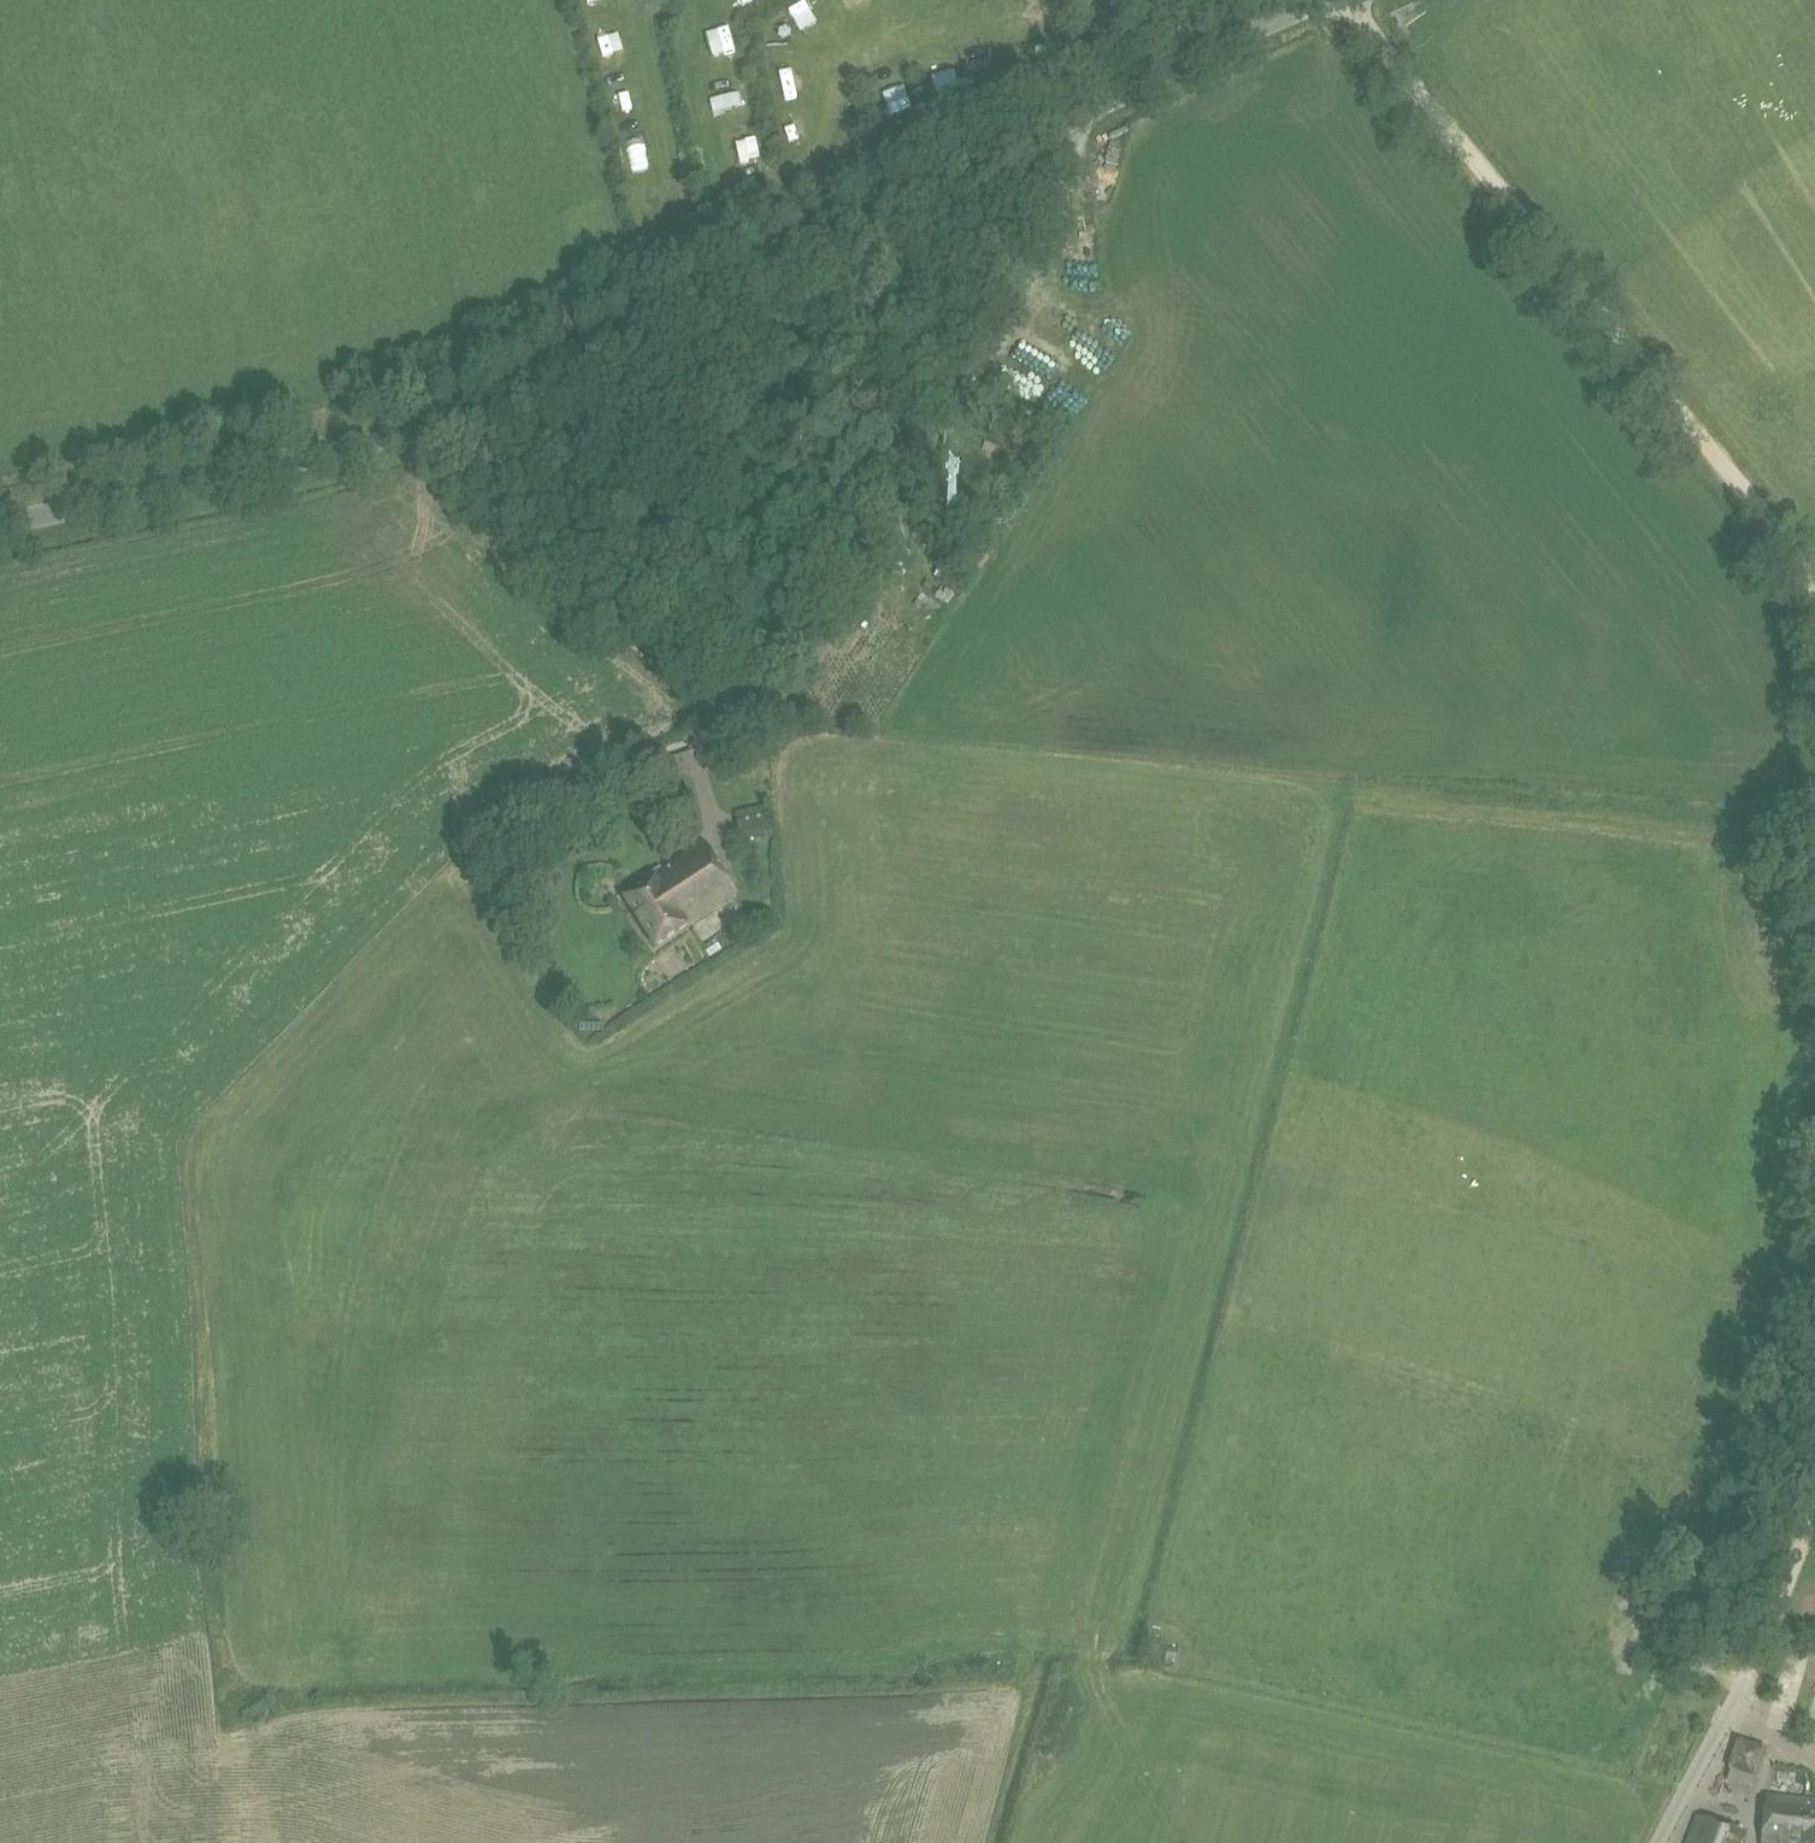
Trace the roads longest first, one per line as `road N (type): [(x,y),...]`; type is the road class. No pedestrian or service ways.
road 1 (unclassified): [(0,525),(413,431),(1318,0)]
road 2 (track): [(1343,0),(1756,508),(1814,603)]
road 3 (track): [(1362,798),(1721,834),(1814,832)]
road 4 (unclassified): [(1656,1842),(1749,1671)]
road 5 (track): [(1749,1671),(1814,1506)]

